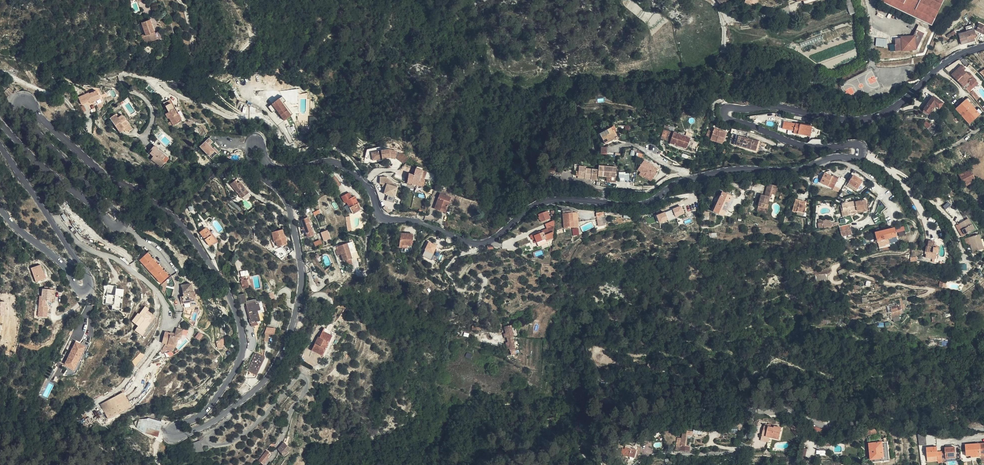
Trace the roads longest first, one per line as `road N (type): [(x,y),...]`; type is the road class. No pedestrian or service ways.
road 1 (tertiary): [(0,123),(36,162),(120,226),(121,215),(17,113),(17,101),(28,102),(100,172),(170,215),(228,293),(242,330),(240,359),(204,413),(170,429),(175,437),(218,418),(264,381),(295,317),(302,275),(291,211),(254,167),(253,142),(277,169),(337,162),(370,187),(383,218),(478,243),(552,199),(642,203),(716,171),(794,169),(856,157),(858,144),(802,146),(728,118),(724,109),(779,106),(870,119),(948,61),(983,46)]
road 2 (tertiary): [(0,208),(85,292),(87,276),(0,146)]
road 3 (track): [(177,0),(191,39),(184,80),(240,117)]
road 4 (track): [(249,116),(213,83),(255,36),(246,0)]

